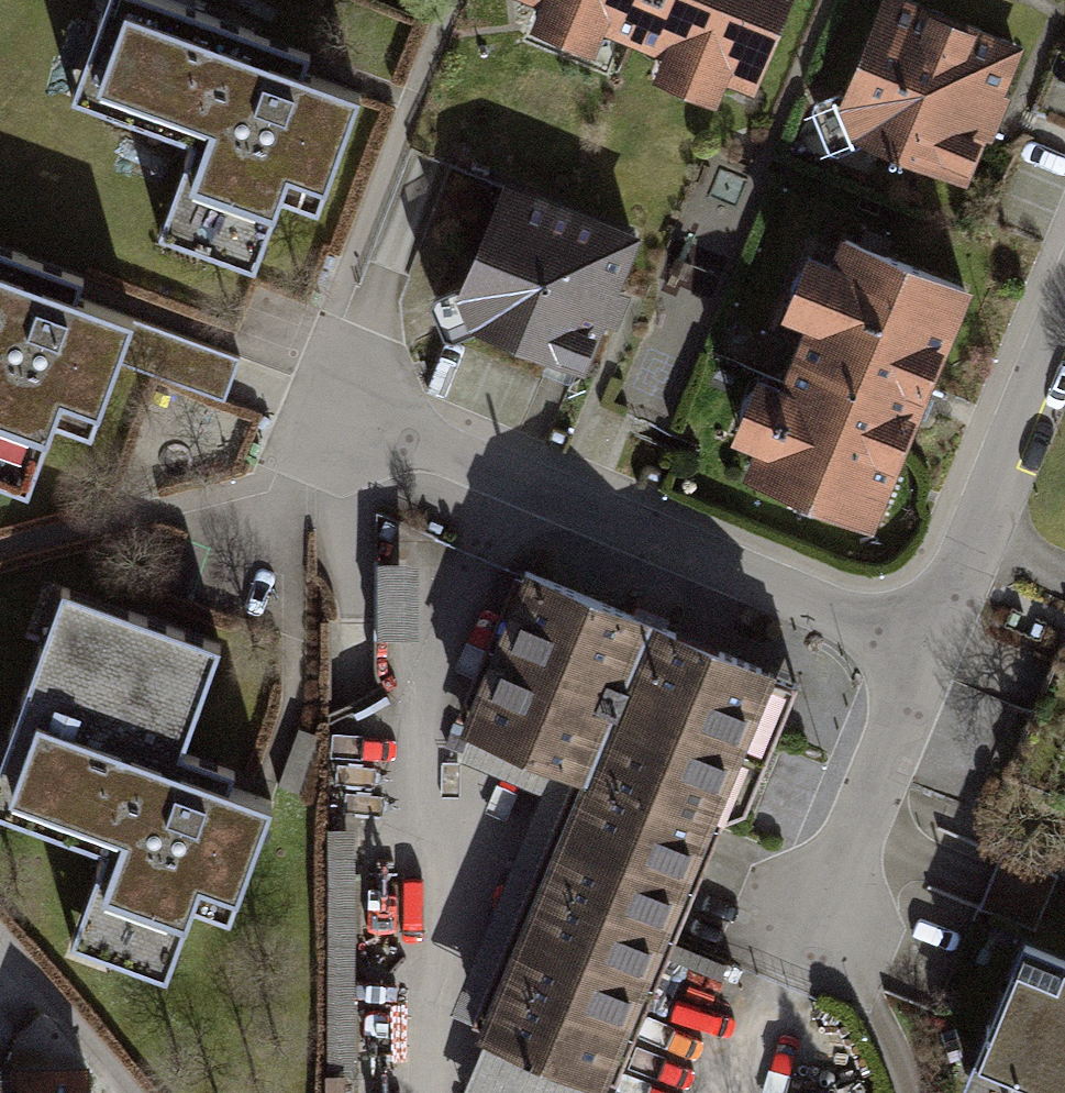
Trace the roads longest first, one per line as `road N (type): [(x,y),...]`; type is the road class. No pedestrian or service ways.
road 1 (residential): [(926,645),(352,416)]
road 2 (residential): [(1064,311),(926,645)]
road 3 (residential): [(926,645),(818,916)]
road 4 (residential): [(124,1092),(0,933)]

